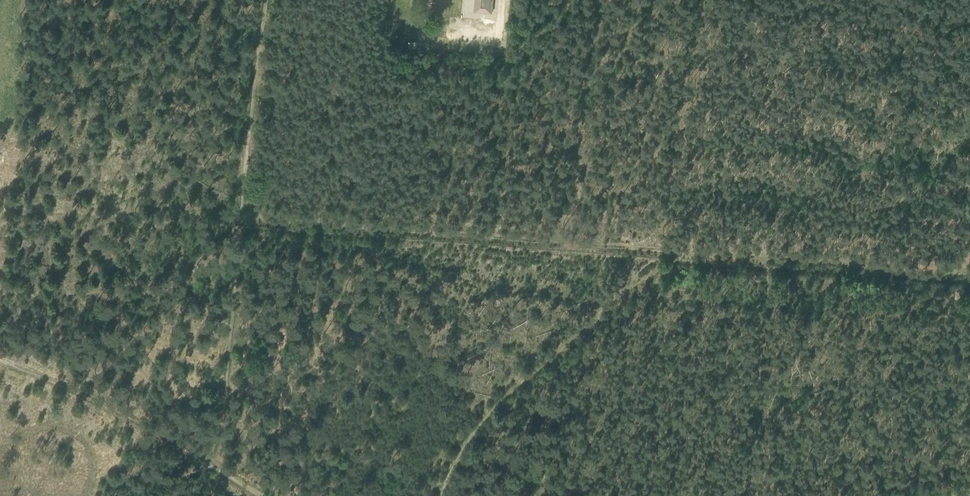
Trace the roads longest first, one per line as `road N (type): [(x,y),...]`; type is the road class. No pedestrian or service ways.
road 1 (track): [(240,219),(221,431),(202,460)]
road 2 (track): [(264,0),(240,219)]

